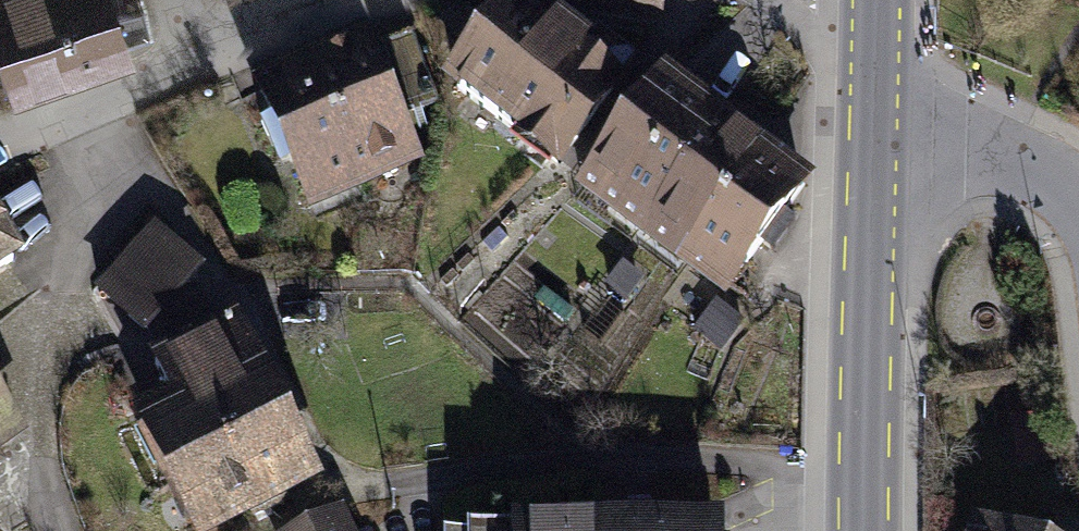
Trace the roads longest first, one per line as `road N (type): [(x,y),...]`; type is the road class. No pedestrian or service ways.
road 1 (tertiary): [(869,530),(876,157)]
road 2 (residential): [(207,60),(0,143)]
road 3 (residential): [(876,157),(1007,156),(1050,168),(1078,195)]
road 4 (residential): [(207,60),(370,0)]
road 5 (tertiary): [(876,157),(879,0)]

